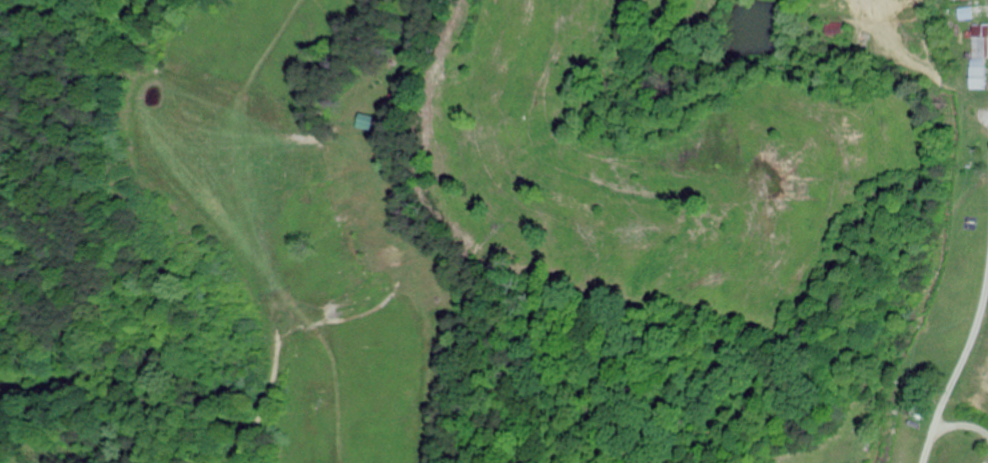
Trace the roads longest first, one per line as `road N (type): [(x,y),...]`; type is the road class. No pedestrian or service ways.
road 1 (residential): [(920,462),(978,304),(987,242)]

